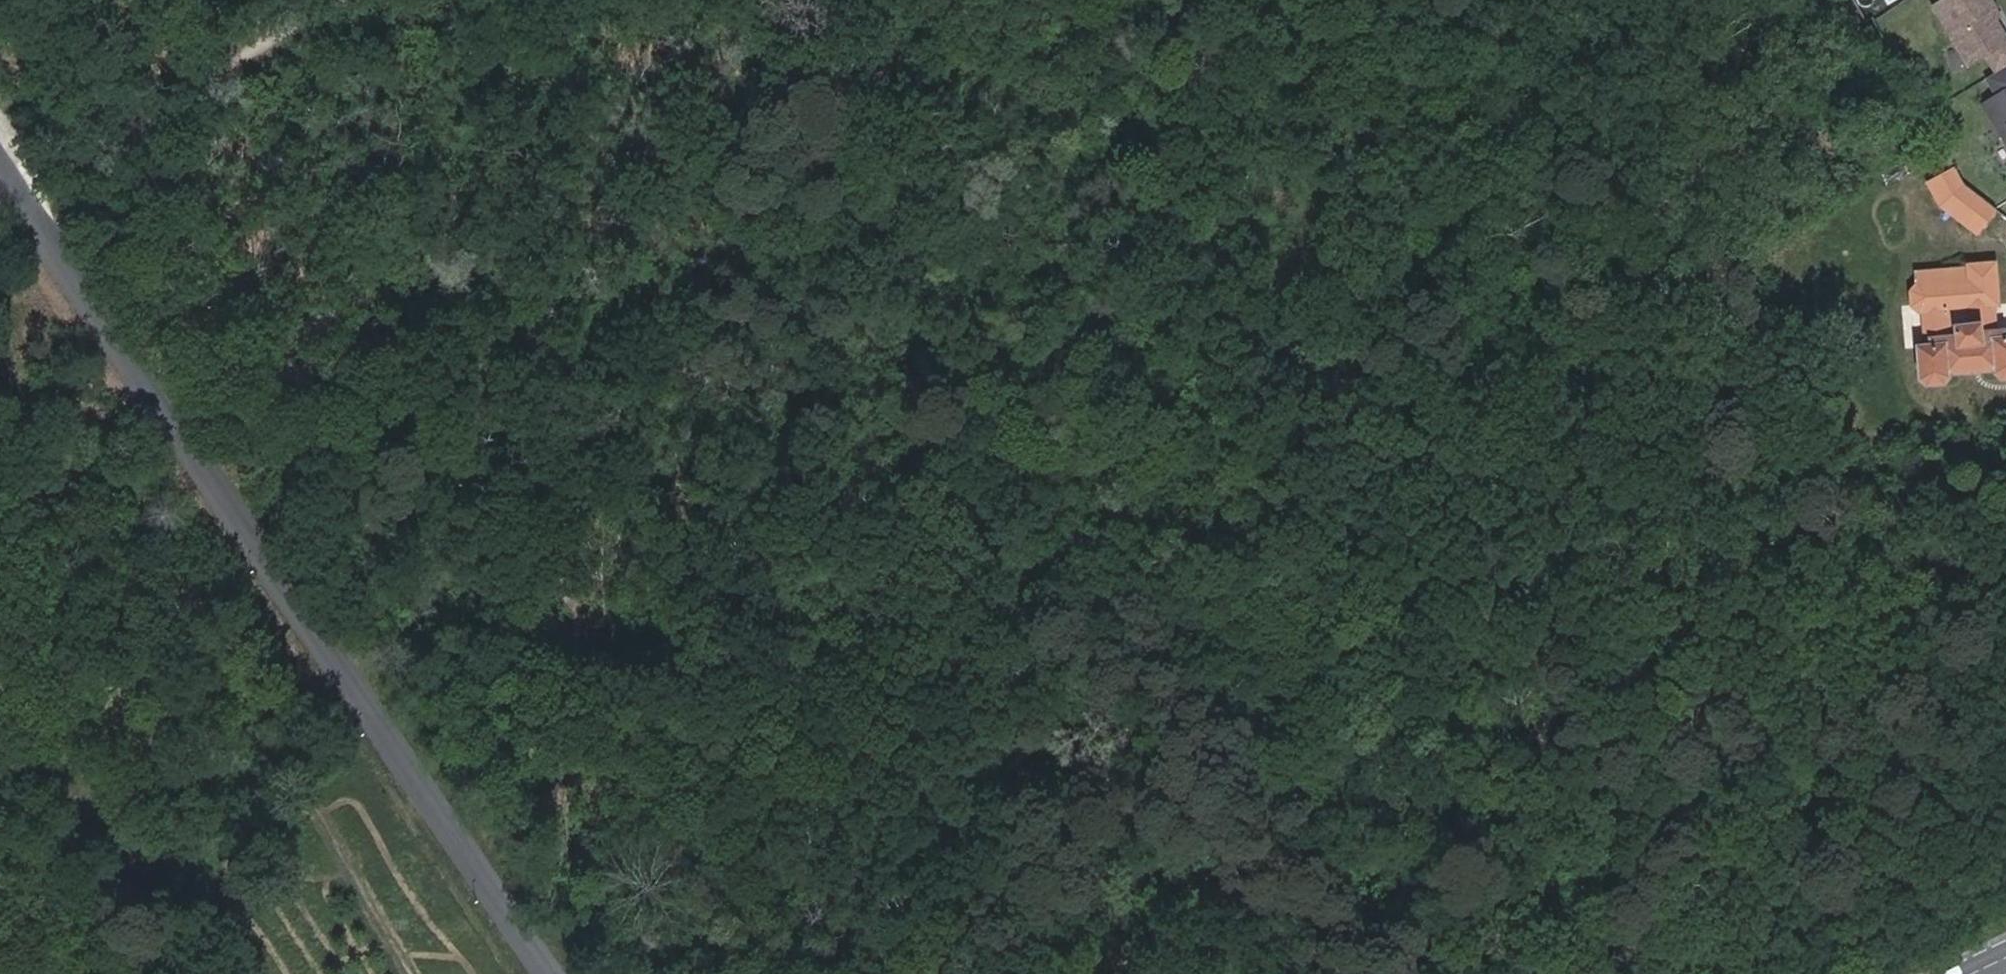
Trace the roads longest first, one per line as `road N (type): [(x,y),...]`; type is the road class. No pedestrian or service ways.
road 1 (residential): [(0,175),(546,973)]

